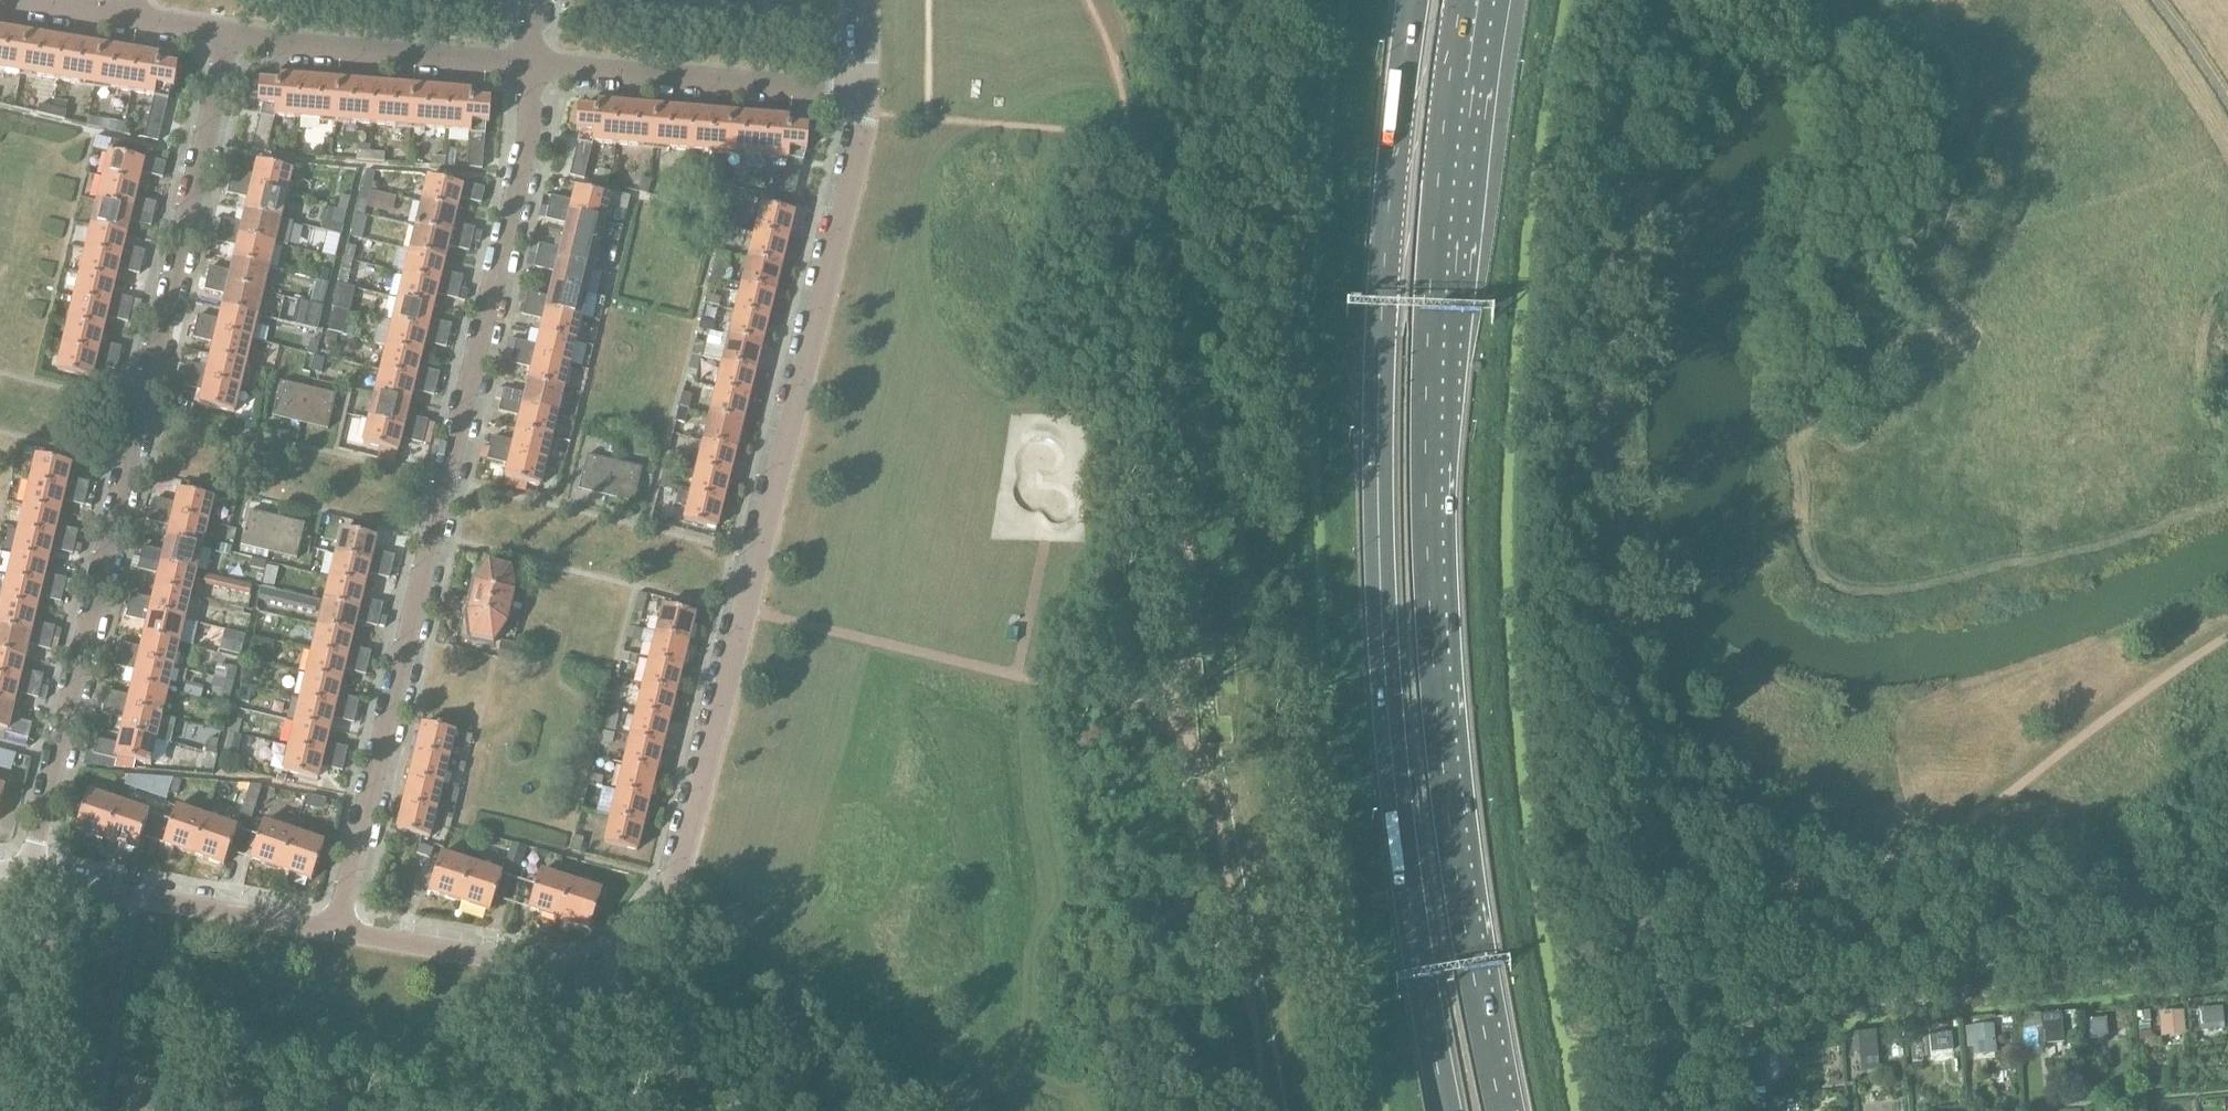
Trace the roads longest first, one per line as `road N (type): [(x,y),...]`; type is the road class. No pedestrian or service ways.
road 1 (motorway): [(1501,1110),(1449,823),(1424,534),(1430,292),(1460,0)]
road 2 (residential): [(611,964),(680,874),(860,139),(865,90)]
road 3 (residential): [(334,933),(519,188),(530,61)]
road 4 (residential): [(31,877),(229,36)]
road 5 (motorway): [(1382,306),(1375,444),(1384,694),(1399,834),(1446,1110)]
road 6 (track): [(1642,898),(1795,883),(1942,833),(2227,632)]
road 7 (residential): [(865,90),(530,61)]
road 8 (motorway): [(1382,306),(1394,227),(1460,0)]
road 9 (residential): [(334,933),(31,877)]
road 10 (motorway): [(1412,0),(1382,306)]
road 11 (residential): [(530,61),(229,36)]
road 12 (residential): [(611,964),(585,973),(334,933)]

